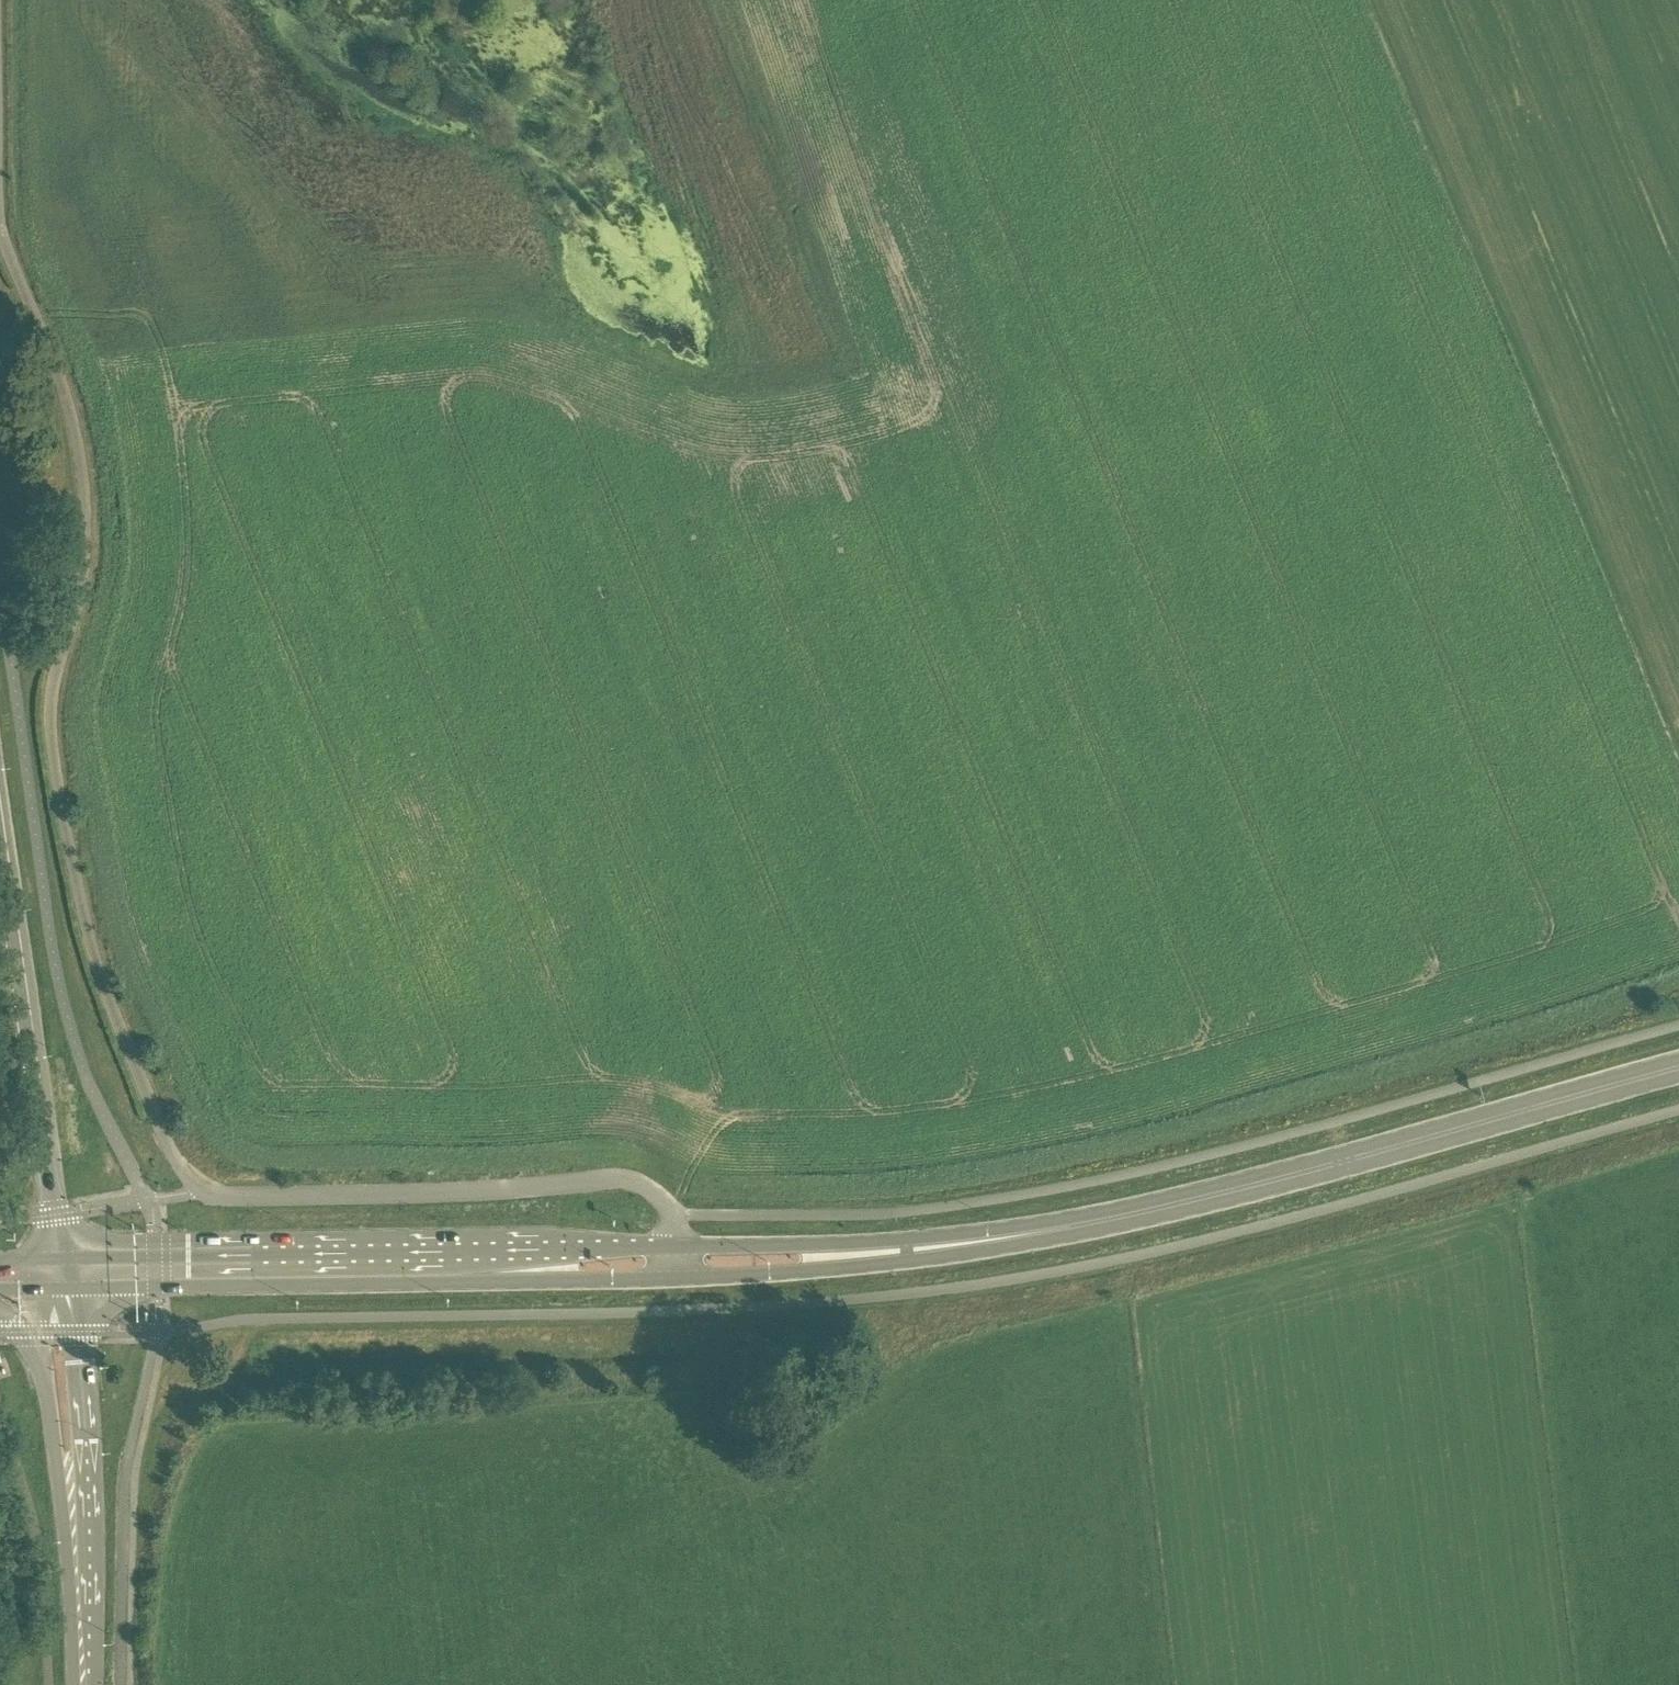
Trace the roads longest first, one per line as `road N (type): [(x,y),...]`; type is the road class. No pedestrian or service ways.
road 1 (secondary): [(62,1271),(676,1263),(924,1247),(1185,1203),(1678,1071)]
road 2 (primary): [(62,1271),(0,843)]
road 3 (tertiary): [(83,1684),(62,1271)]

